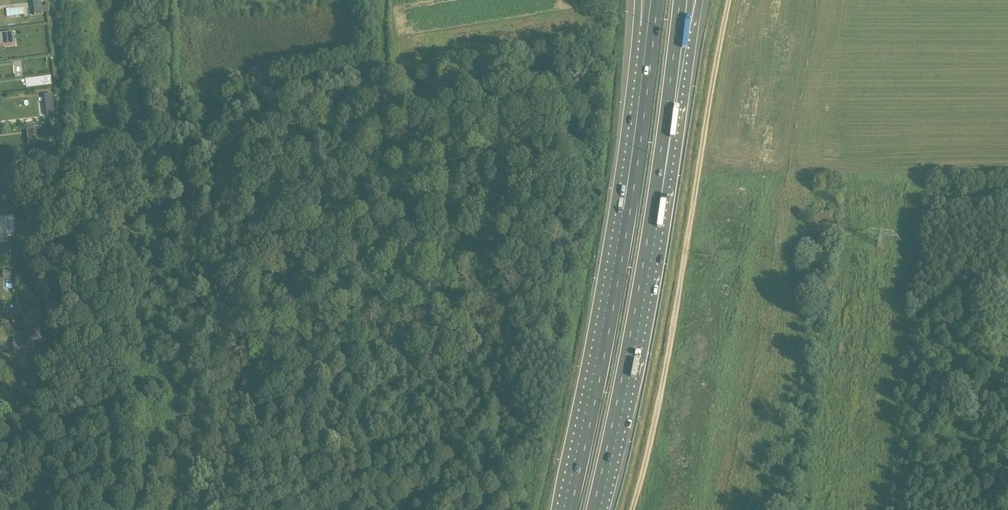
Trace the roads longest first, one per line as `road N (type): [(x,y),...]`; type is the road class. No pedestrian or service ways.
road 1 (track): [(728,0),(631,509)]
road 2 (motorway): [(596,509),(630,360),(681,24)]
road 3 (motorway): [(651,26),(625,226),(565,509)]

